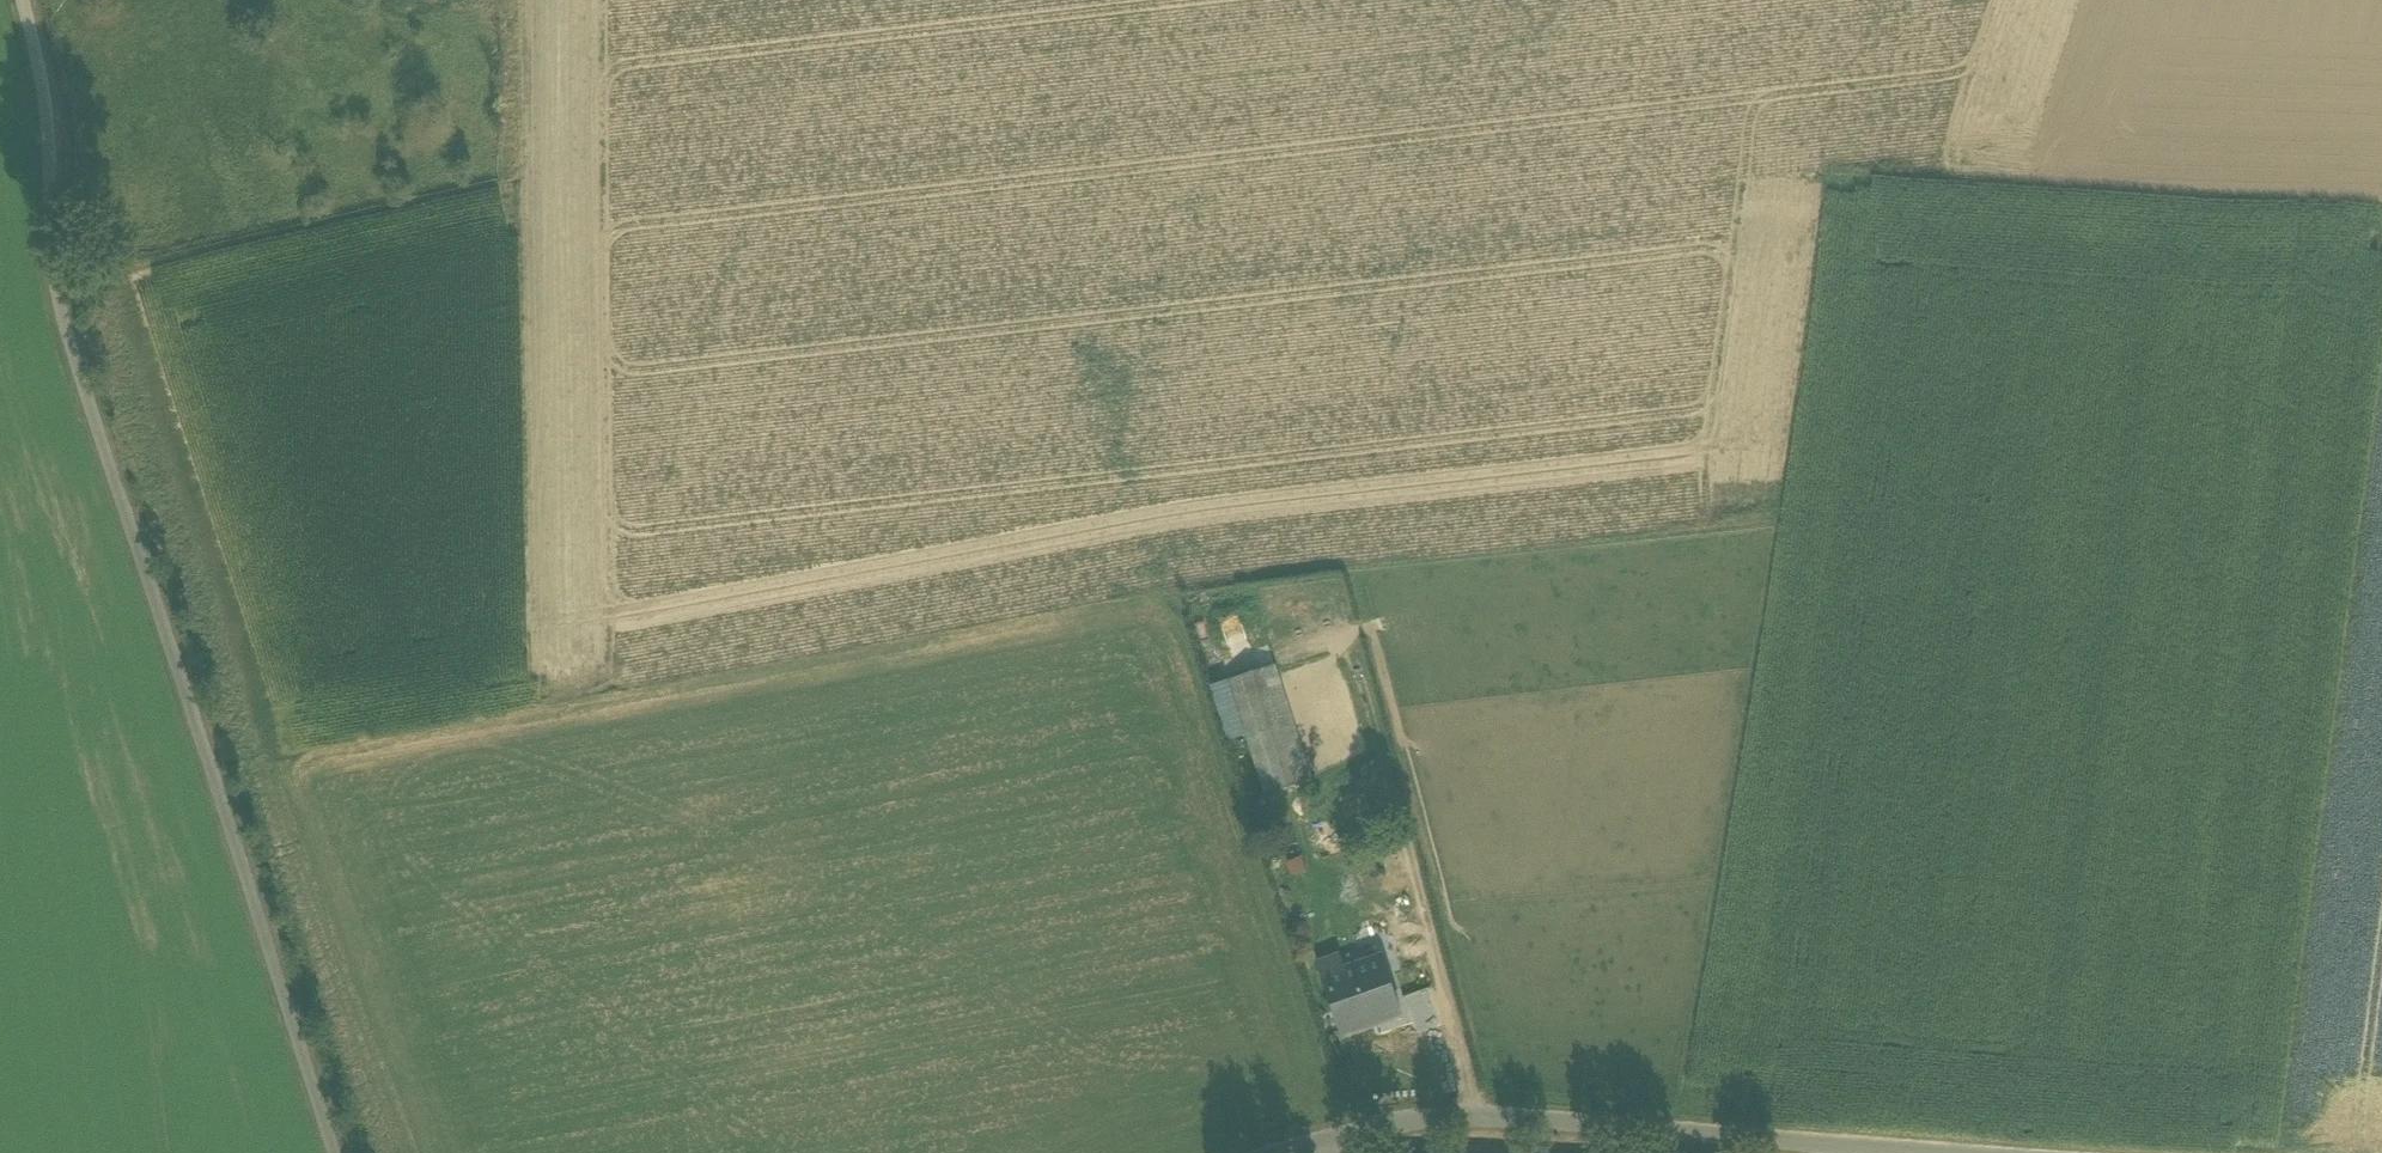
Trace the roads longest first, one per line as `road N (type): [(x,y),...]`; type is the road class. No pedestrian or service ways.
road 1 (unclassified): [(336,1152),(62,321),(50,255),(44,98),(21,0)]
road 2 (unclassified): [(1346,1127),(1487,1117),(1962,1152)]

